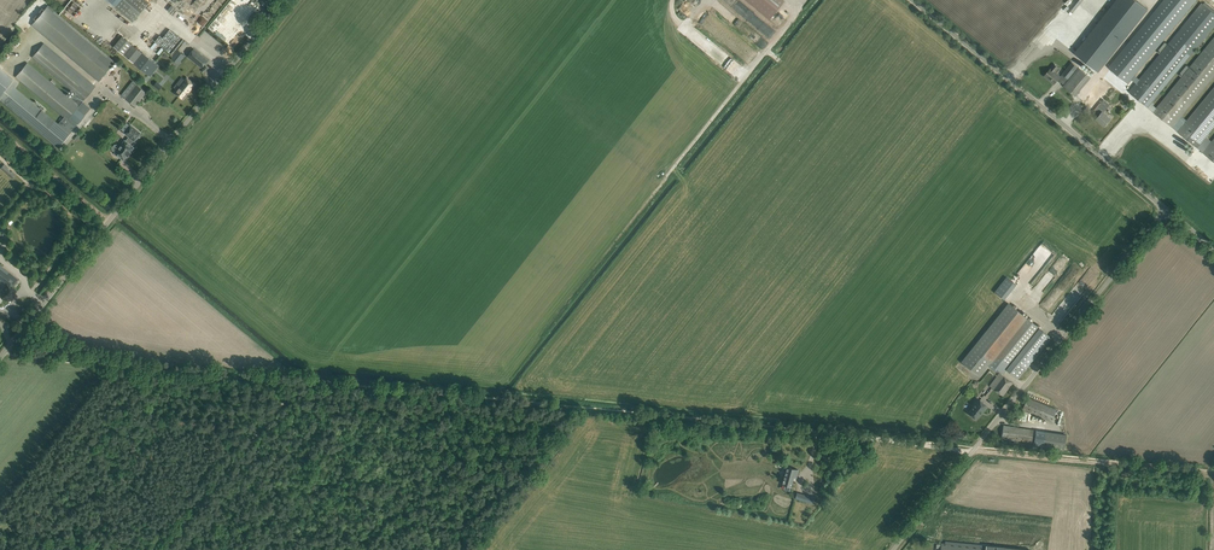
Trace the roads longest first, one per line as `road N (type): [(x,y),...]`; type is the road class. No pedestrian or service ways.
road 1 (unclassified): [(0,358),(284,0)]
road 2 (unclassified): [(894,549),(1165,209)]
road 3 (unclassified): [(1165,209),(912,0)]
road 4 (track): [(0,129),(109,221)]

